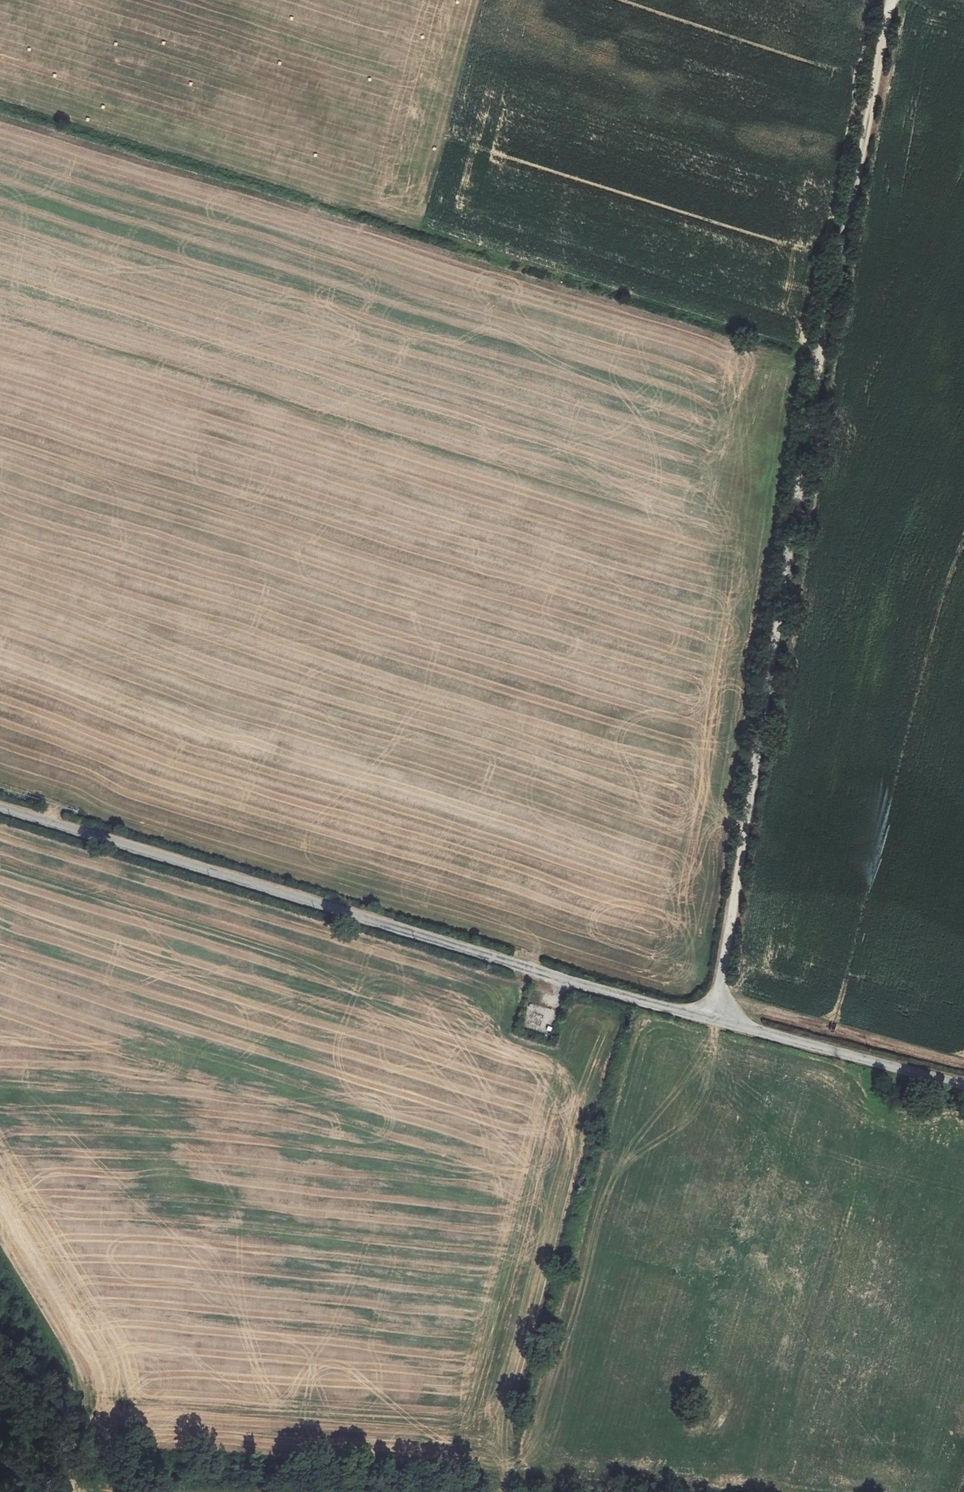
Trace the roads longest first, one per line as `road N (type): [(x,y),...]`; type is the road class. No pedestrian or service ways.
road 1 (track): [(887,0),(718,1017)]
road 2 (unclassified): [(963,1082),(718,1017),(0,802)]

